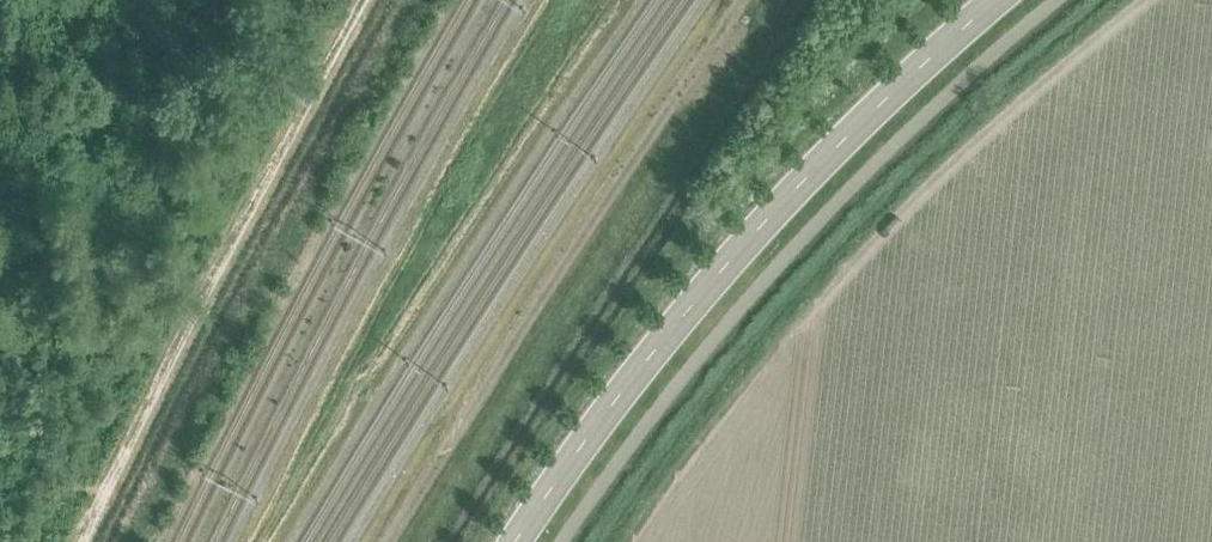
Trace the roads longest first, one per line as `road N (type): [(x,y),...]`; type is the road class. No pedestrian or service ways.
road 1 (track): [(1151,0),(889,229),(713,422),(626,541)]
road 2 (secondary): [(514,541),(610,403),(728,261),(835,142),(998,0)]
road 3 (track): [(743,0),(389,541)]

